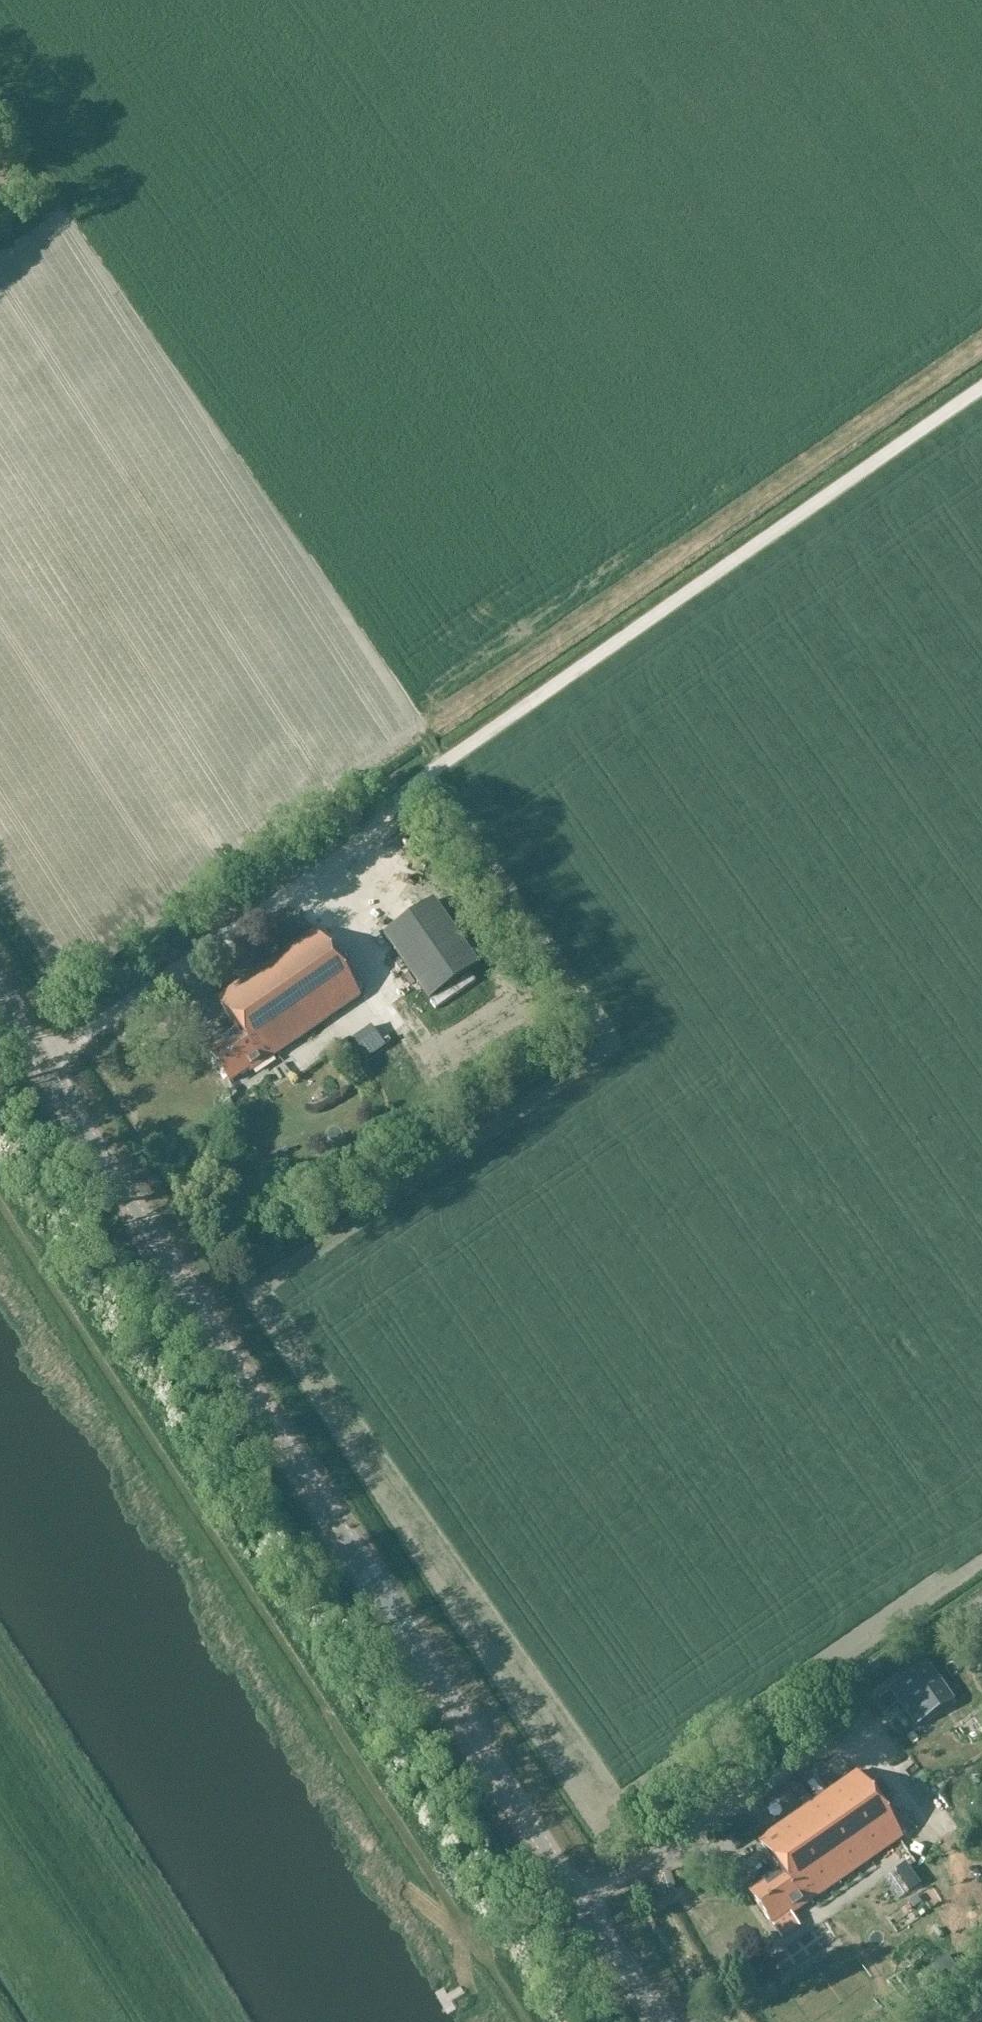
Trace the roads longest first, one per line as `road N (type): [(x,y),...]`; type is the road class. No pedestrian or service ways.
road 1 (secondary): [(664,2021),(618,1966),(0,998)]

